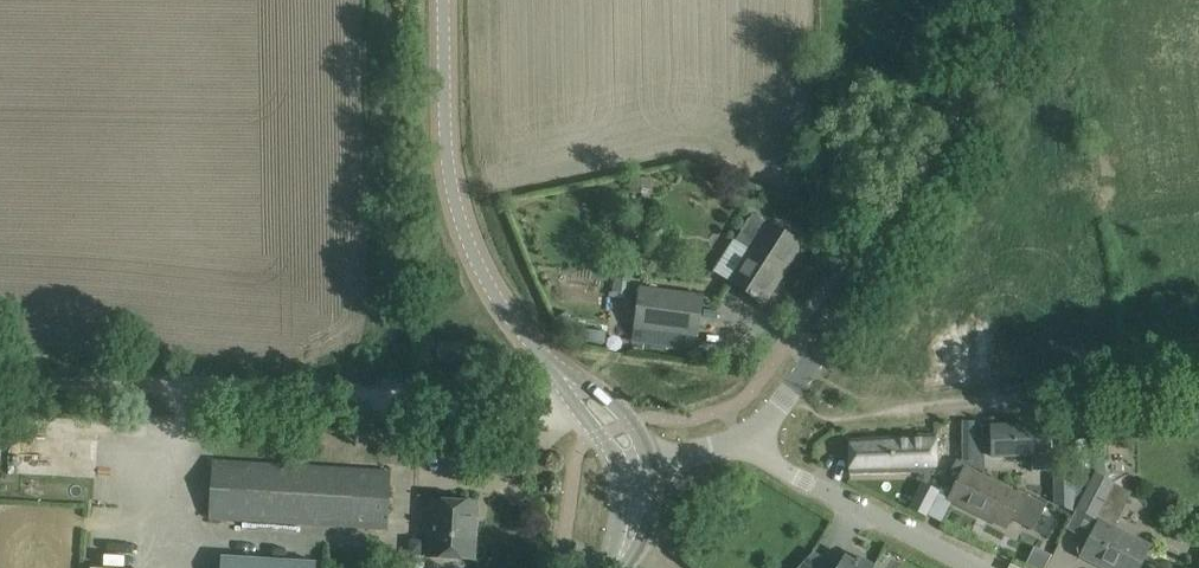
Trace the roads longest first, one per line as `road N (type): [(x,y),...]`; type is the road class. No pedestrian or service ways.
road 1 (track): [(0,389),(552,408)]
road 2 (unclassified): [(743,448),(917,208),(1048,0)]
road 3 (tertiary): [(444,0),(449,160),(472,249),(509,313),(614,429),(638,474)]
road 4 (track): [(743,448),(828,416),(1198,369)]
road 5 (unclassified): [(979,567),(743,448)]

